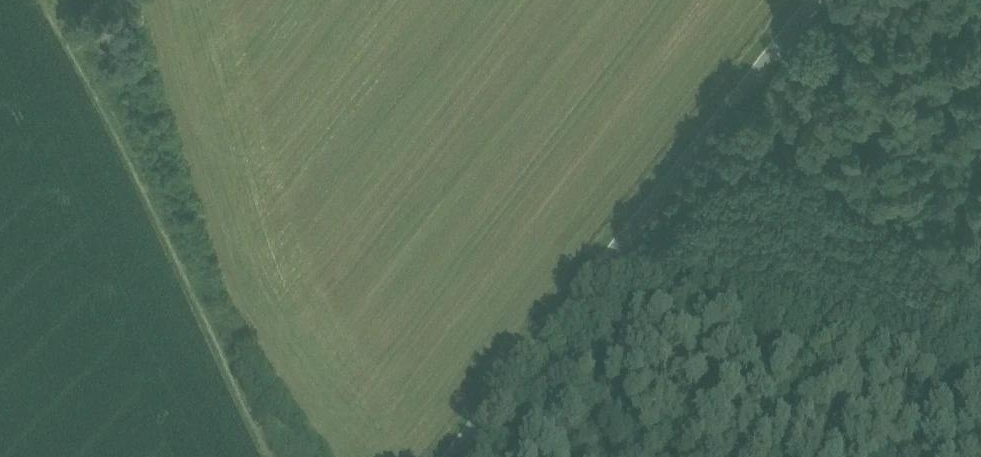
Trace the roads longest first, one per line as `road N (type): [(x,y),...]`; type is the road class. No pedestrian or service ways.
road 1 (unclassified): [(453,456),(817,0)]

